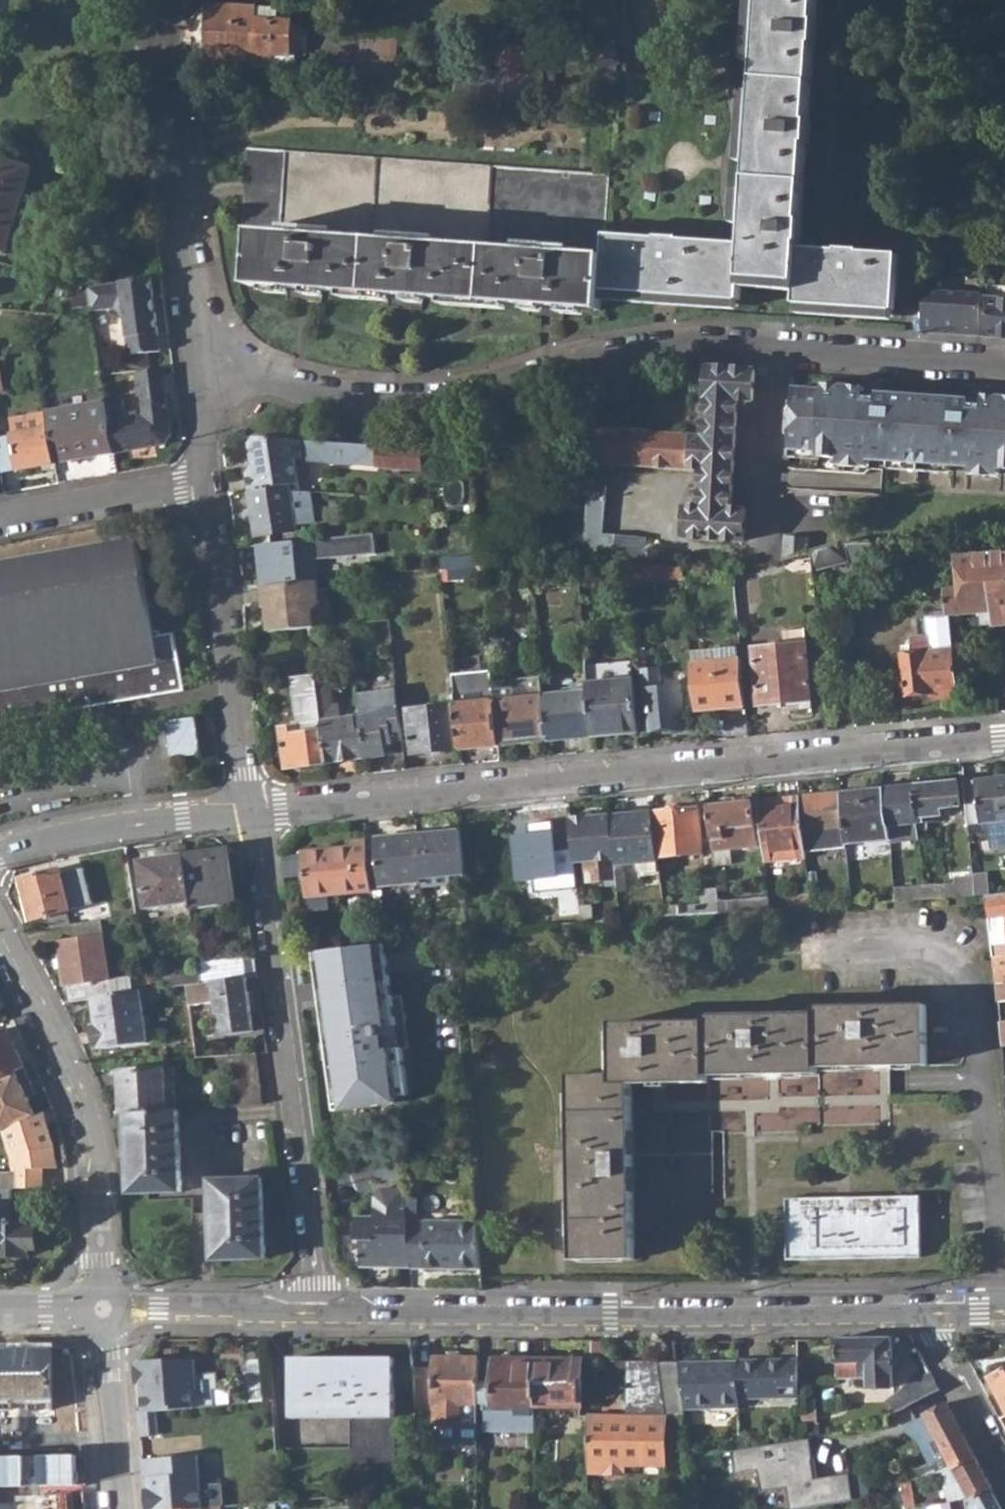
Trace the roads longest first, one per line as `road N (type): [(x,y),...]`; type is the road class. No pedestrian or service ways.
road 1 (residential): [(203,366),(391,405),(481,394),(647,346),(745,344),(1004,361)]
road 2 (residential): [(252,808),(1004,741)]
road 3 (residential): [(919,1313),(320,1313)]
road 4 (residential): [(252,808),(320,1313)]
road 5 (residential): [(103,1307),(94,1154),(82,1098),(0,936)]
road 6 (residential): [(208,484),(252,808)]
road 7 (residential): [(169,106),(203,366)]
road 8 (residential): [(0,848),(104,822),(252,808)]
road 9 (residential): [(320,1313),(103,1307)]
road 10 (residential): [(0,519),(208,484)]
road 11 (residential): [(103,1307),(121,1508)]
road 12 (residential): [(1004,1473),(919,1313)]

